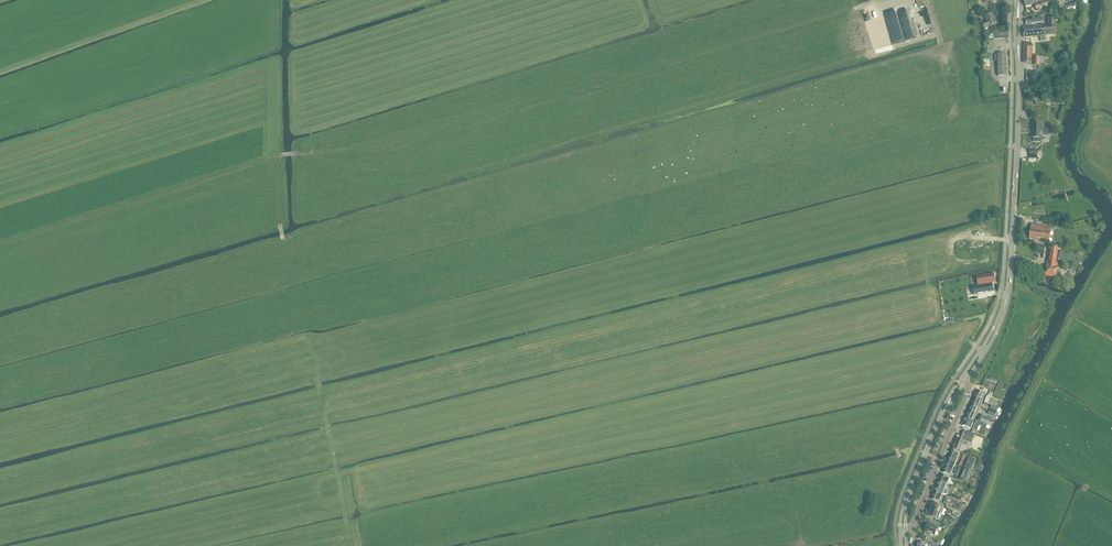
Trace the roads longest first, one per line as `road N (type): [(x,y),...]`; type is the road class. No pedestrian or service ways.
road 1 (tertiary): [(1007,295),(1019,74)]
road 2 (residential): [(906,532),(966,395)]

